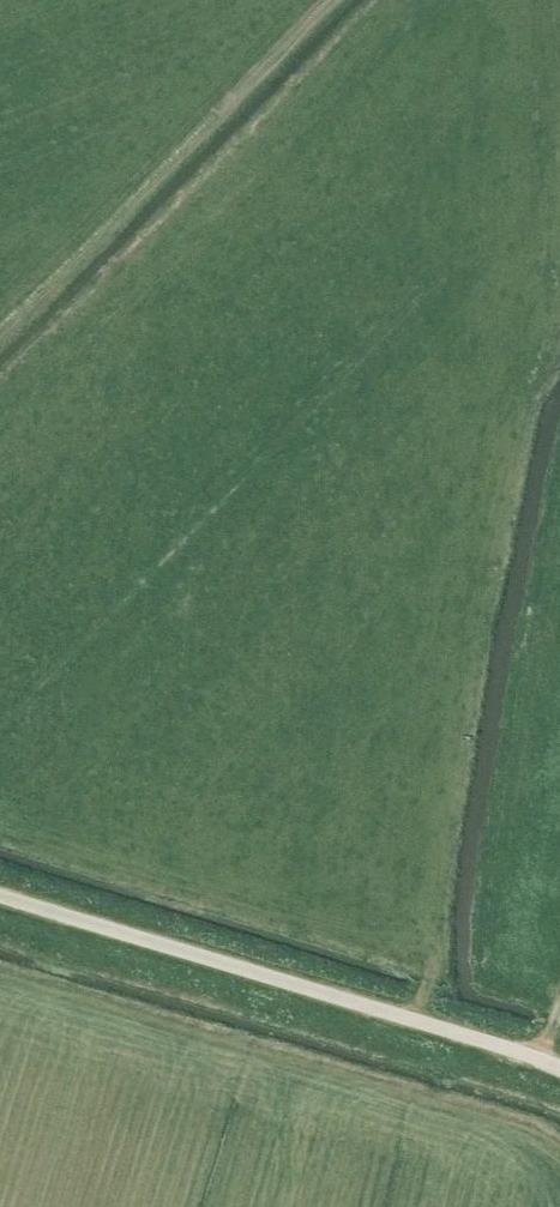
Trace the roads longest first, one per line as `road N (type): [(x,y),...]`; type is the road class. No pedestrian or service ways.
road 1 (unclassified): [(0,895),(559,1069)]

